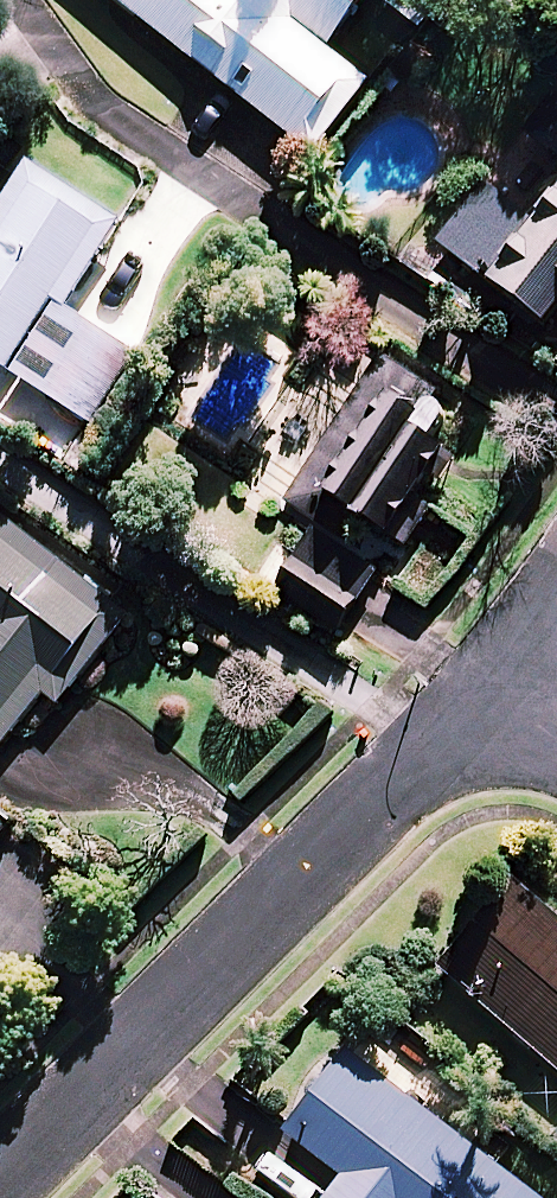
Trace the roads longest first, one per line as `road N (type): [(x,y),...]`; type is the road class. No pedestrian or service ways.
road 1 (residential): [(0,1194),(489,692)]

